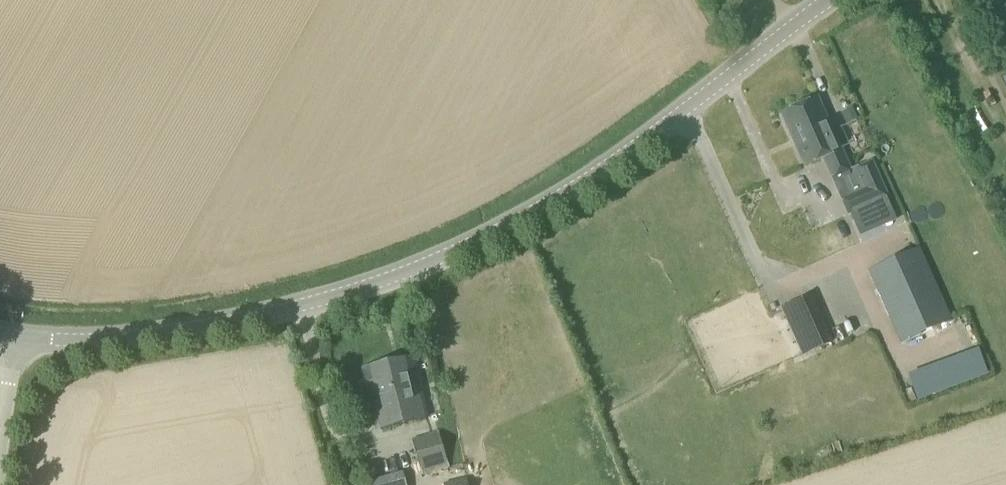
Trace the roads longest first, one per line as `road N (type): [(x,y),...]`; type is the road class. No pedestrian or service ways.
road 1 (tertiary): [(9,345),(113,345),(268,320),(392,284),(511,232),(631,155),(835,0)]
road 2 (tertiary): [(0,484),(9,345)]

